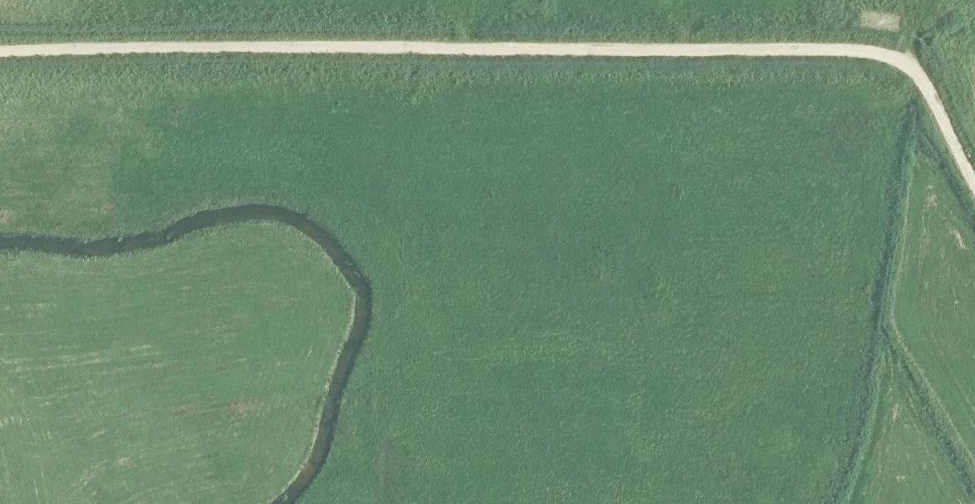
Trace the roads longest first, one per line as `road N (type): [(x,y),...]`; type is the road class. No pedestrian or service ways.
road 1 (unclassified): [(974,182),(906,60),(875,53),(0,55)]

